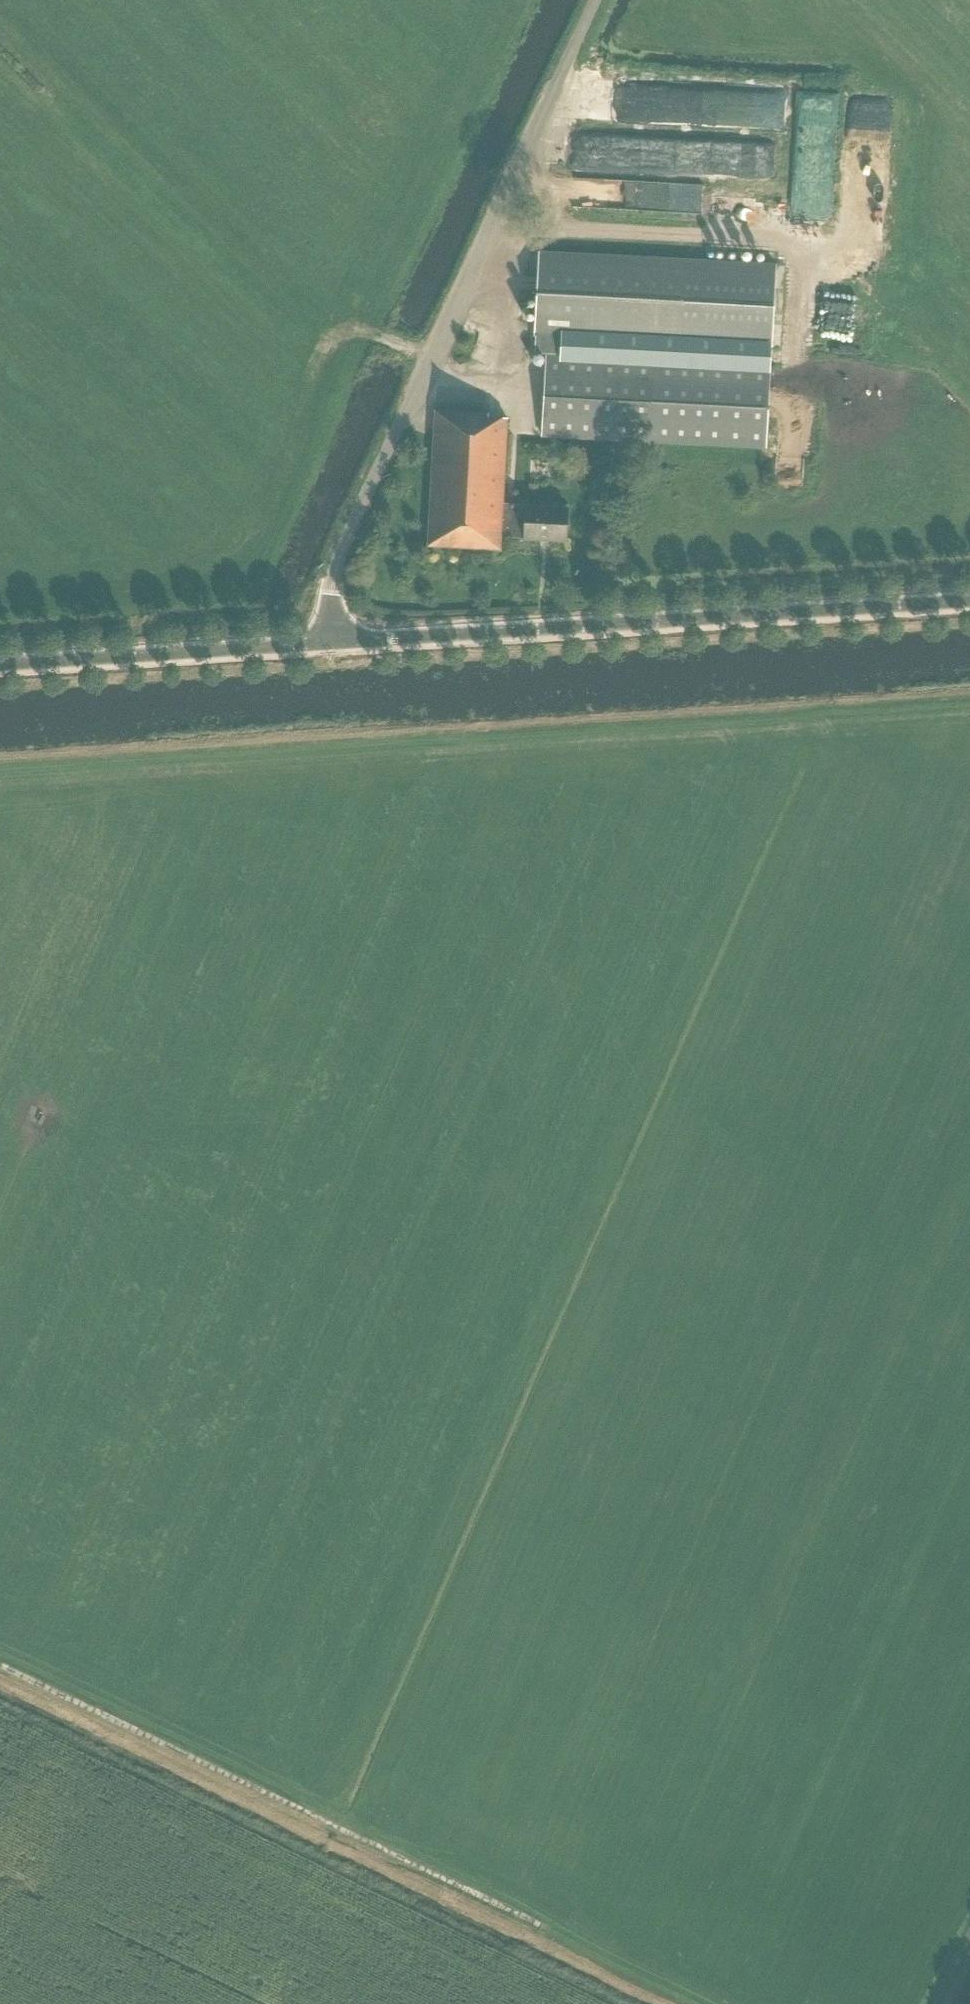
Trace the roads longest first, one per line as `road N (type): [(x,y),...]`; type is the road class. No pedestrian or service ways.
road 1 (unclassified): [(329,640),(329,579),(595,0)]
road 2 (unclassified): [(329,640),(969,600)]
road 3 (unclassified): [(0,664),(329,640)]

